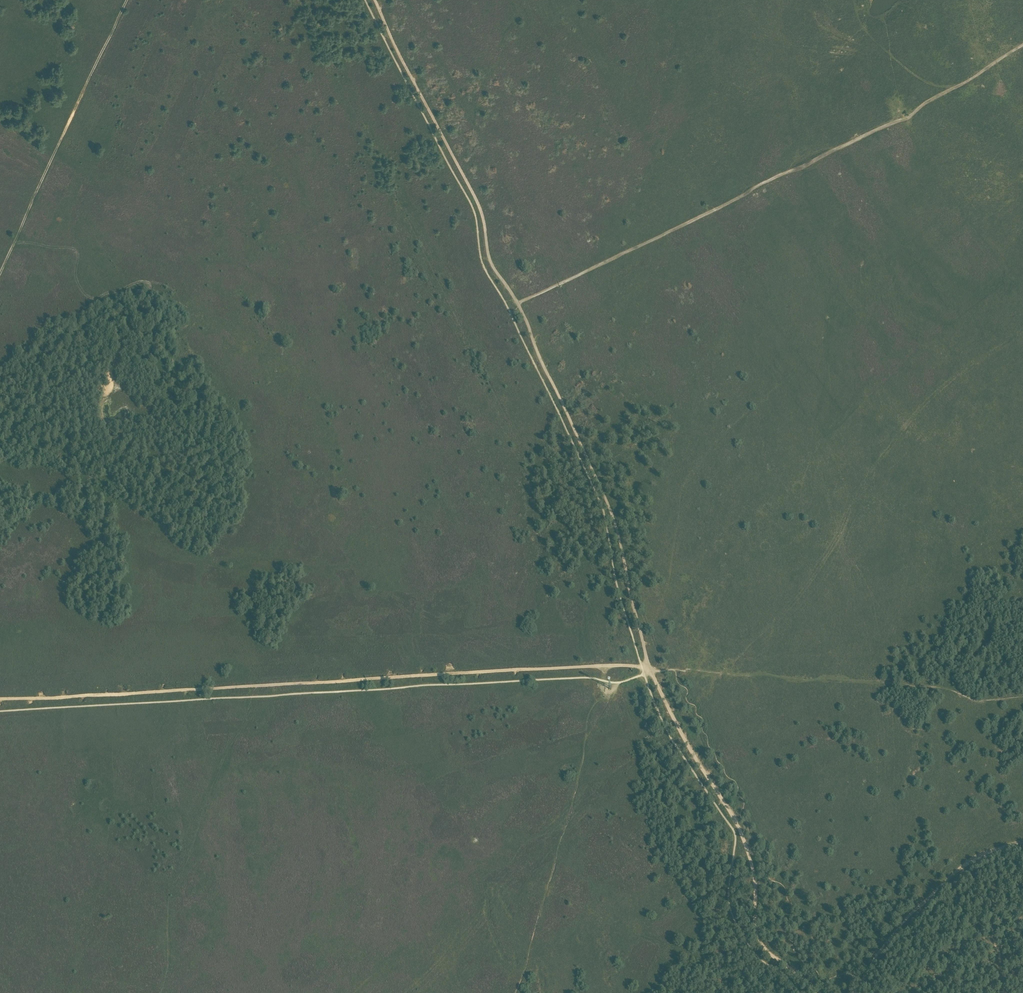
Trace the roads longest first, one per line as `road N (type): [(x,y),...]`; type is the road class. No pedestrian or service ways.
road 1 (track): [(647,668),(0,700)]
road 2 (track): [(958,86),(519,304)]
road 3 (track): [(647,668),(608,500),(519,304)]
road 4 (track): [(816,992),(762,946),(747,848),(647,668)]
road 5 (track): [(519,304),(490,264),(480,207),(375,0)]
road 6 (track): [(862,981),(959,872),(1022,845)]
road 7 (track): [(855,0),(867,31),(909,72),(928,84),(958,86)]

